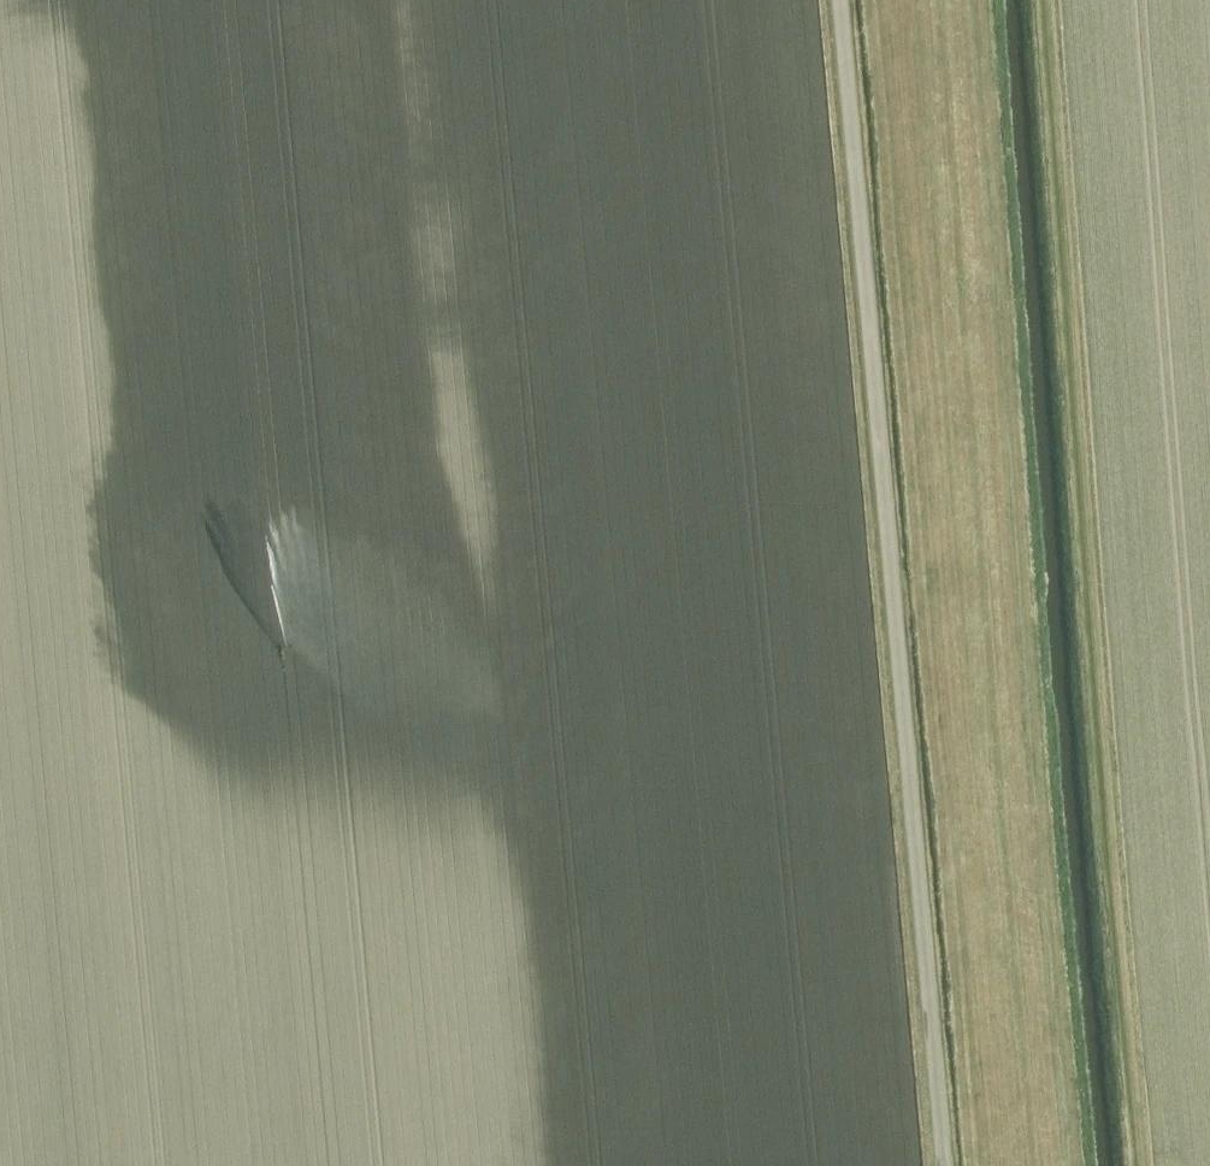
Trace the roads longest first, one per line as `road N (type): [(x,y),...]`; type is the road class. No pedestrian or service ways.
road 1 (unclassified): [(944,1165),(838,0)]

